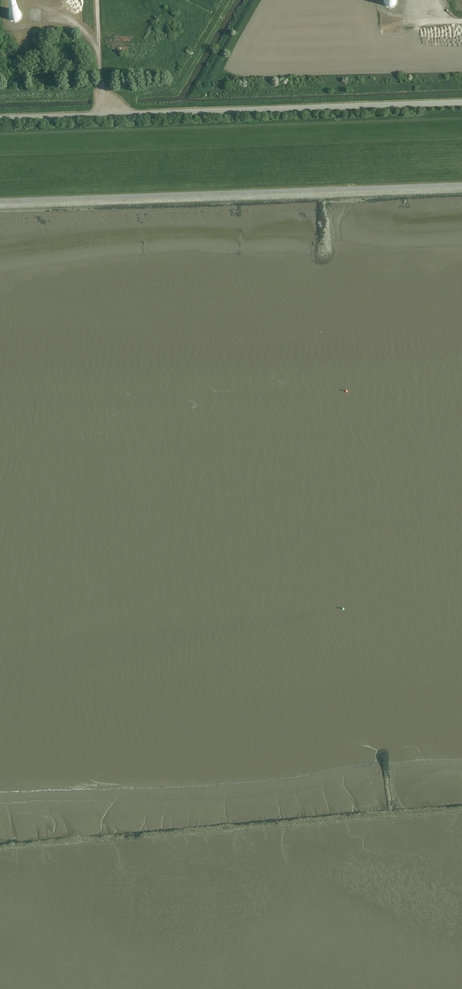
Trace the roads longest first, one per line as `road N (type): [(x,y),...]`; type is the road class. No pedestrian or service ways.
road 1 (unclassified): [(461,103),(0,117)]

